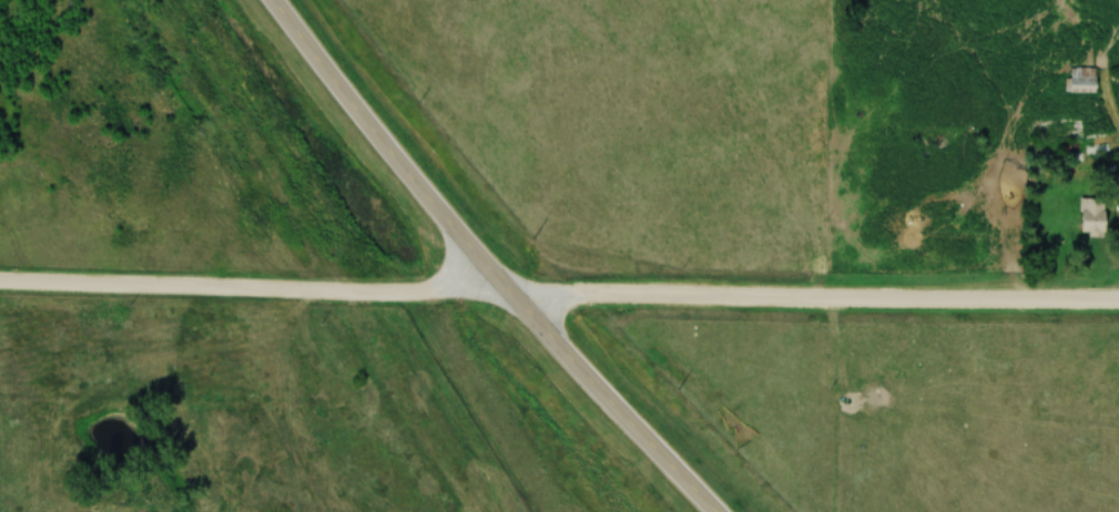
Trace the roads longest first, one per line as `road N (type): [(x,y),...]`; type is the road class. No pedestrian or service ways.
road 1 (secondary): [(713,511),(490,276),(274,0)]
road 2 (tertiary): [(510,296),(1118,302)]
road 3 (residential): [(510,296),(0,286)]

